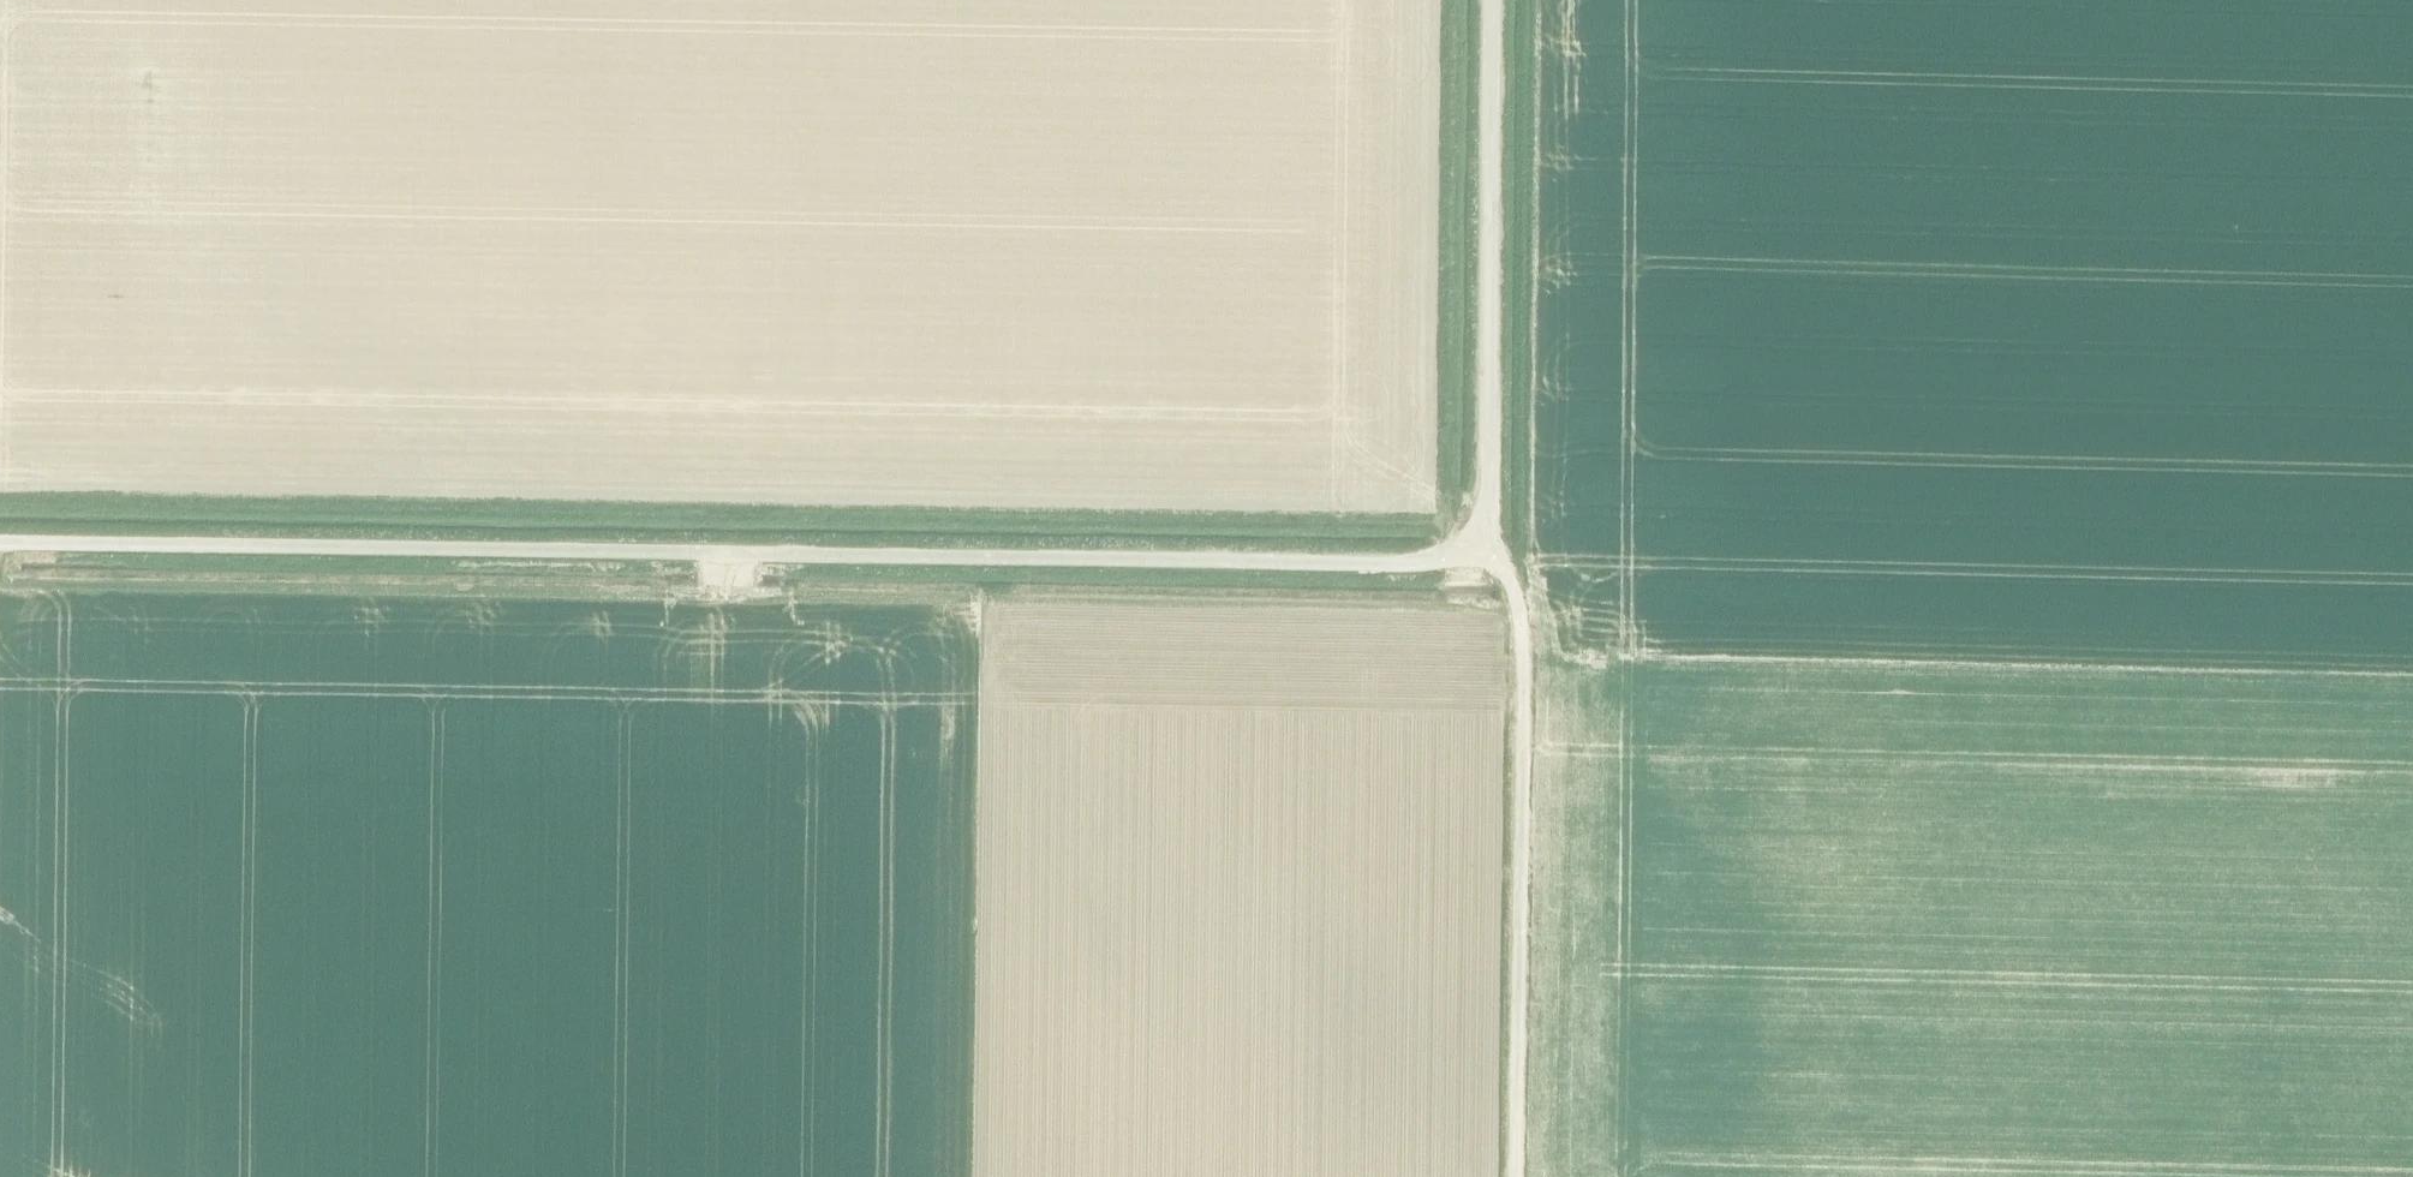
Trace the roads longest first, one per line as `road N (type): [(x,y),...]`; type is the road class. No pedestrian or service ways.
road 1 (unclassified): [(1466,541),(1430,562),(0,543)]
road 2 (unclassified): [(1514,1176),(1522,632),(1505,575),(1466,541)]
road 3 (unclassified): [(1466,541),(1484,503),(1490,0)]

